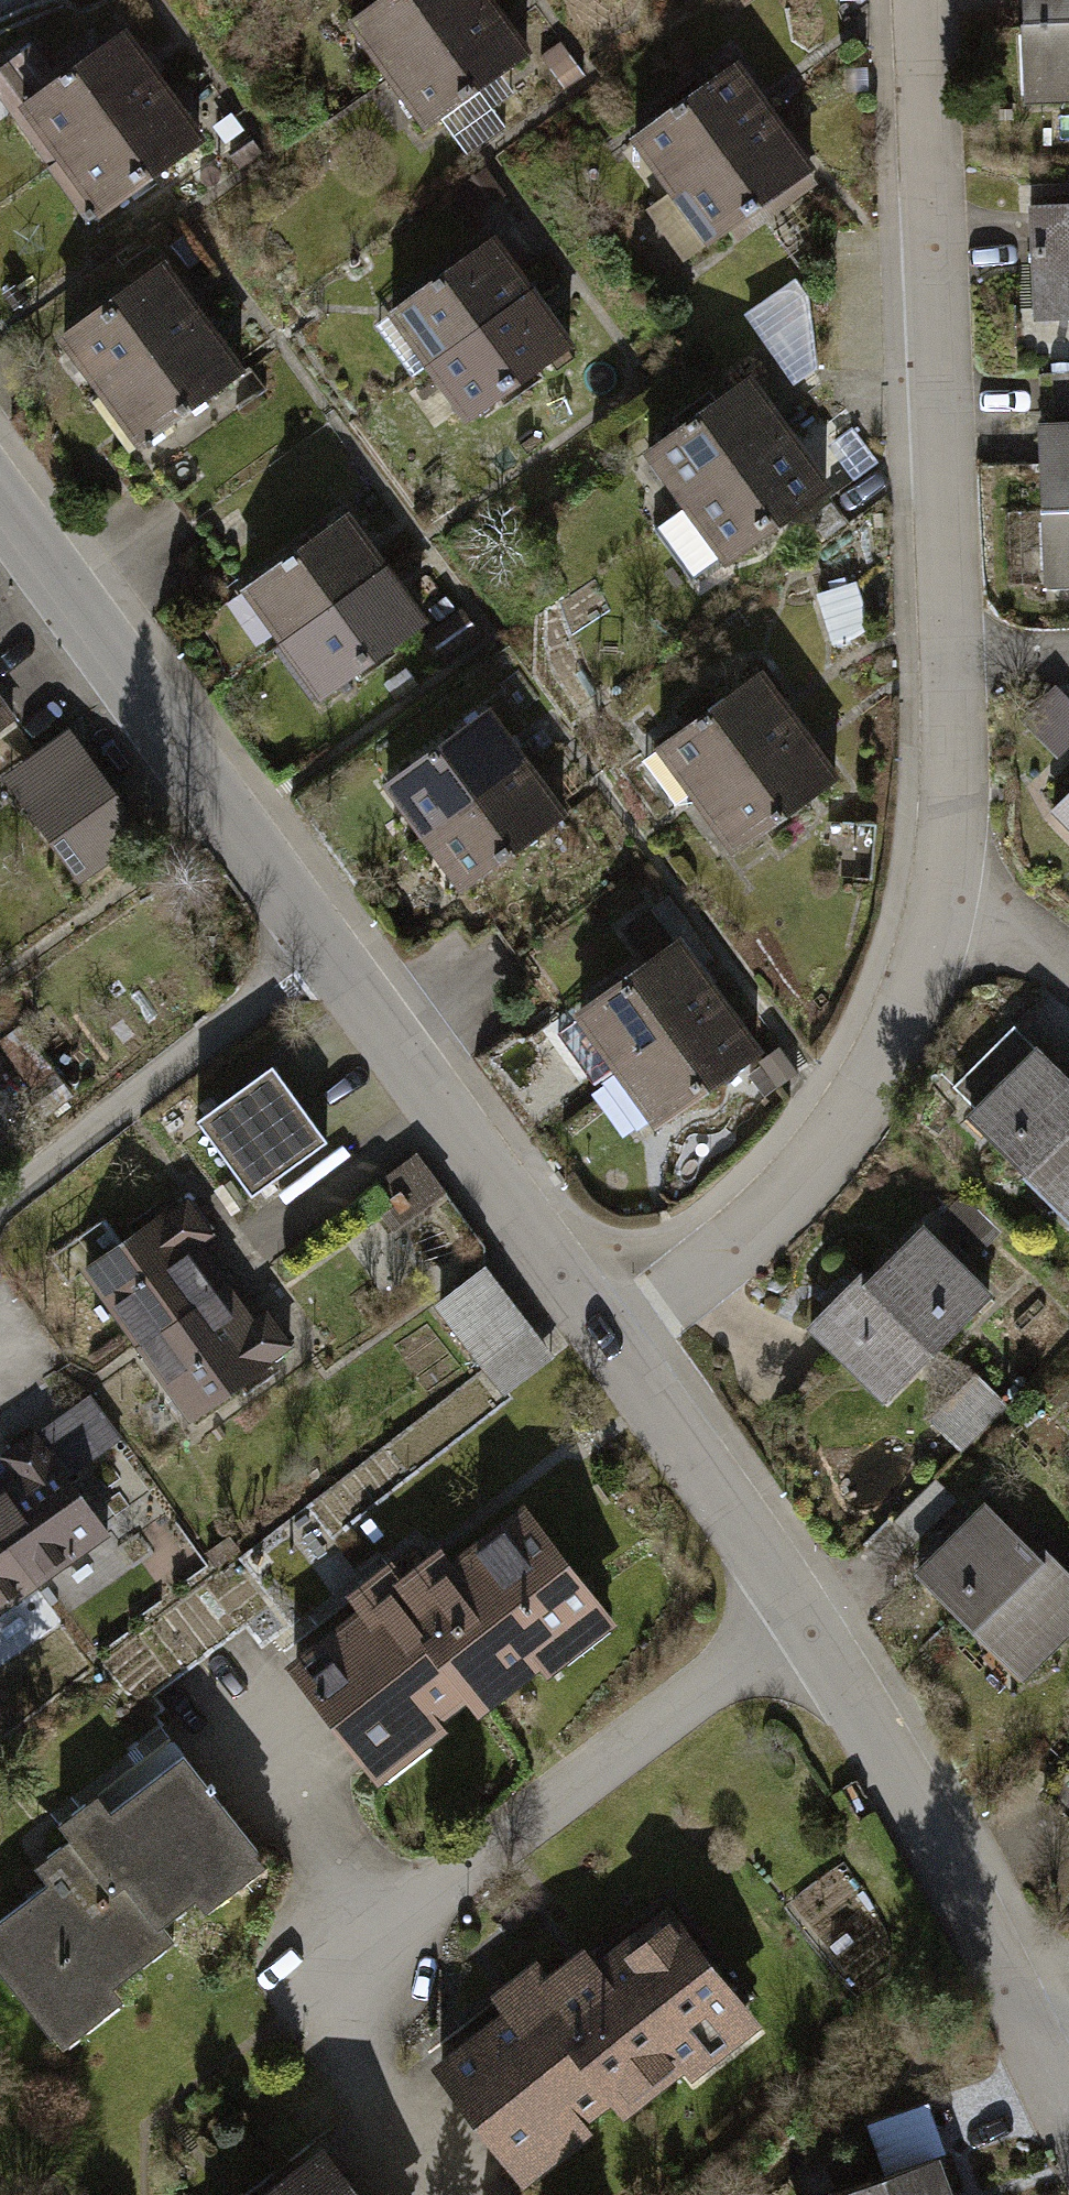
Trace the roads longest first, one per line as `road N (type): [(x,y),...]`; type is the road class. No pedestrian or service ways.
road 1 (residential): [(944,902),(914,0)]
road 2 (residential): [(602,1326),(856,1701),(1066,2035)]
road 3 (residential): [(0,491),(345,970)]
road 4 (residential): [(602,1326),(780,1188),(874,1063),(944,902)]
road 5 (residential): [(345,970),(602,1326)]
road 6 (residential): [(0,1225),(137,1103),(345,970)]
road 7 (residential): [(1068,978),(944,902)]

